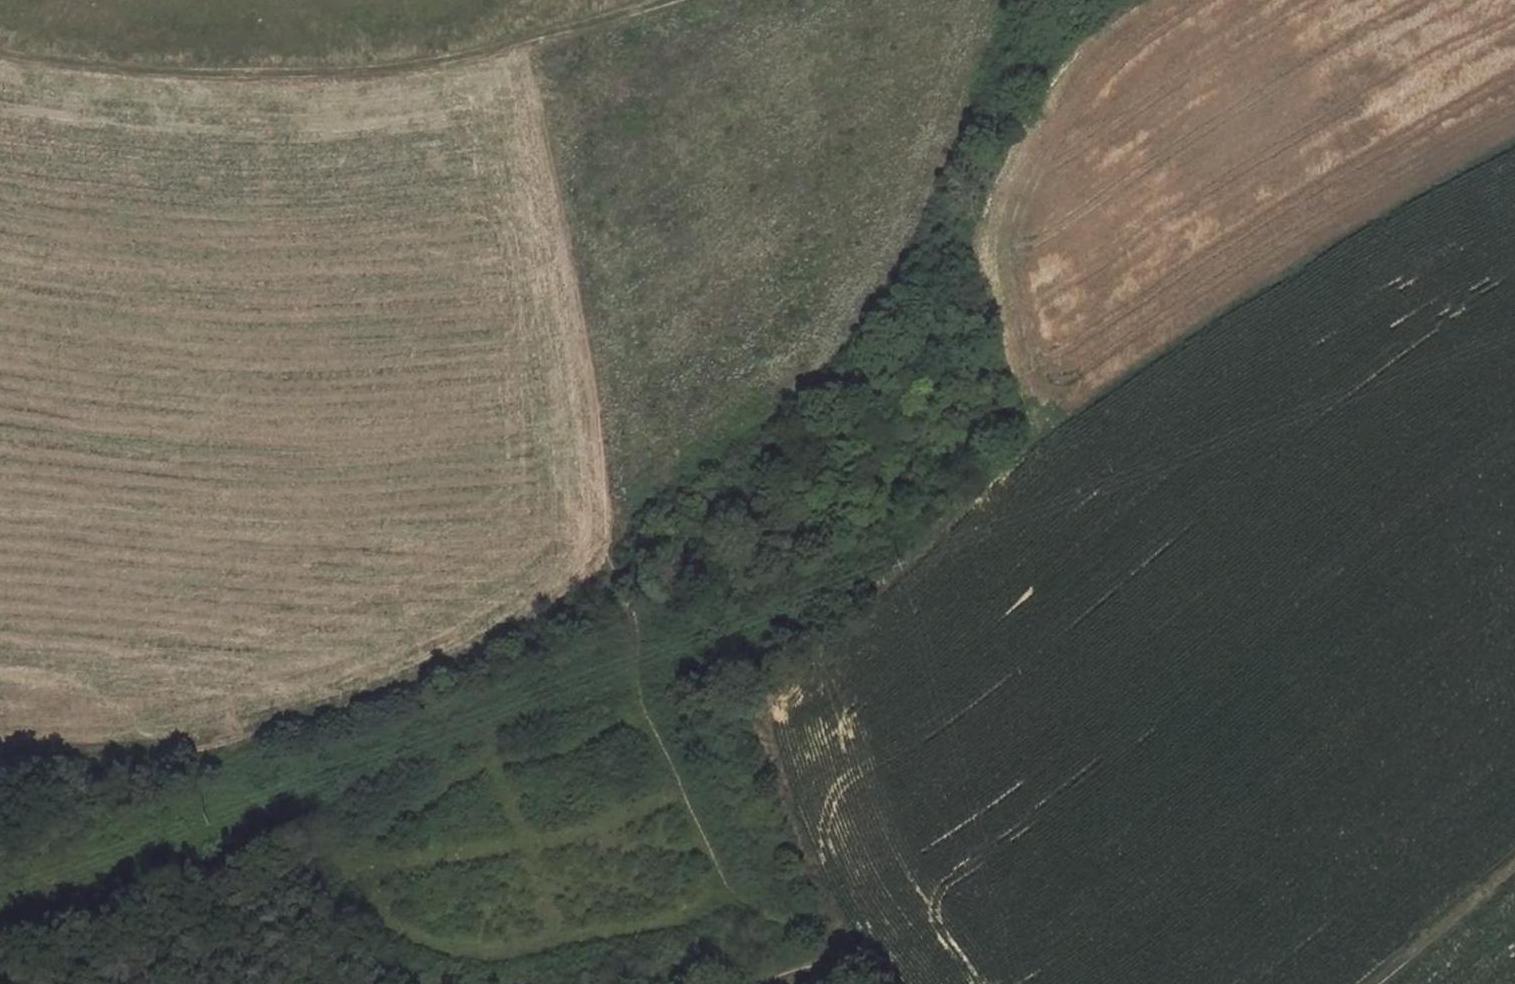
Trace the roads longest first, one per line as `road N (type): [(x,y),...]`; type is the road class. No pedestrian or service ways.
road 1 (track): [(665,0),(472,61),(355,78),(102,76),(0,58)]
road 2 (track): [(1369,983),(1514,861)]
road 3 (track): [(762,983),(843,953),(873,959),(887,983)]

